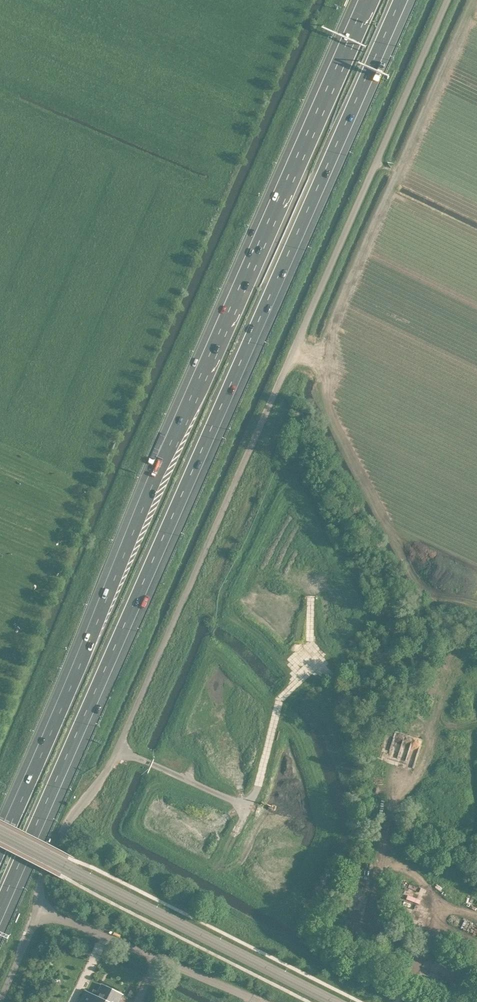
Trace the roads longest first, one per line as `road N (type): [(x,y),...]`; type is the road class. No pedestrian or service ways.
road 1 (unclassified): [(39,910),(42,881),(65,826),(117,748),(447,0)]
road 2 (motorway): [(0,909),(399,0)]
road 3 (motorway): [(368,0),(0,845)]
road 4 (tertiary): [(336,1001),(0,834)]
road 5 (unclassified): [(257,1001),(39,910)]
road 6 (track): [(311,601),(307,671),(278,700),(257,785)]

